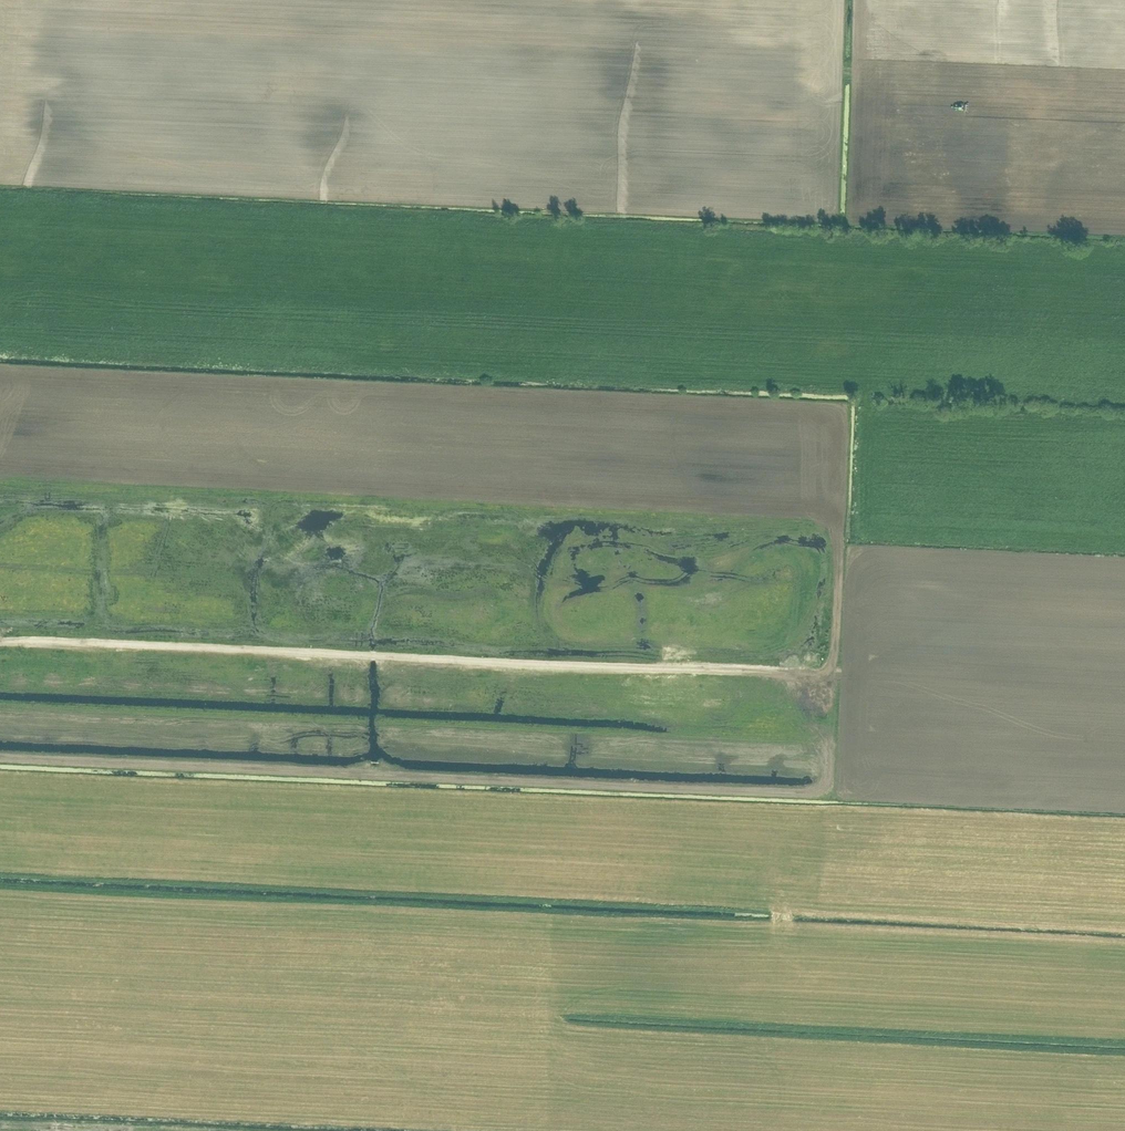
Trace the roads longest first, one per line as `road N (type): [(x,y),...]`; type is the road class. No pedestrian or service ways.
road 1 (track): [(0,642),(840,680)]

